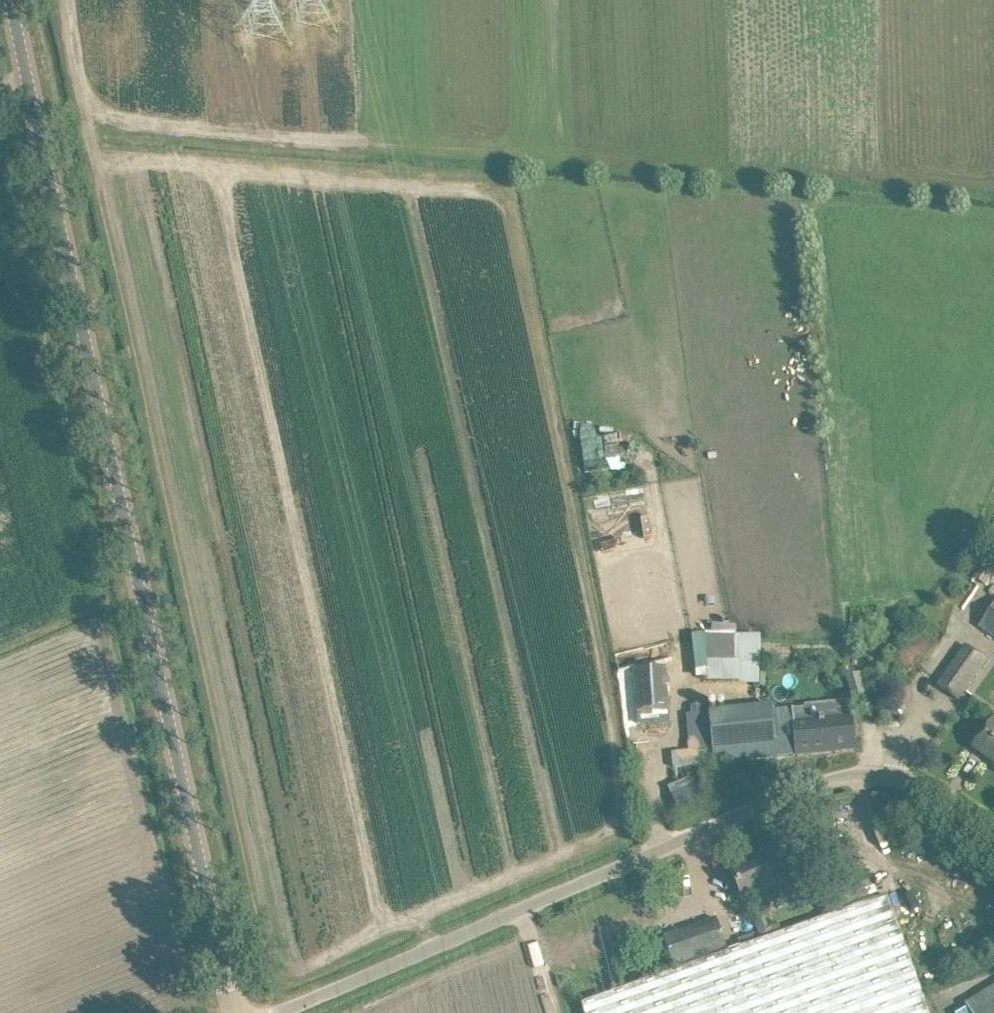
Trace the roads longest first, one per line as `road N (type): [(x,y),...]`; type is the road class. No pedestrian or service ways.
road 1 (tertiary): [(232,1012),(13,0)]
road 2 (unclassified): [(993,832),(911,781),(868,774),(819,782),(278,1012)]

